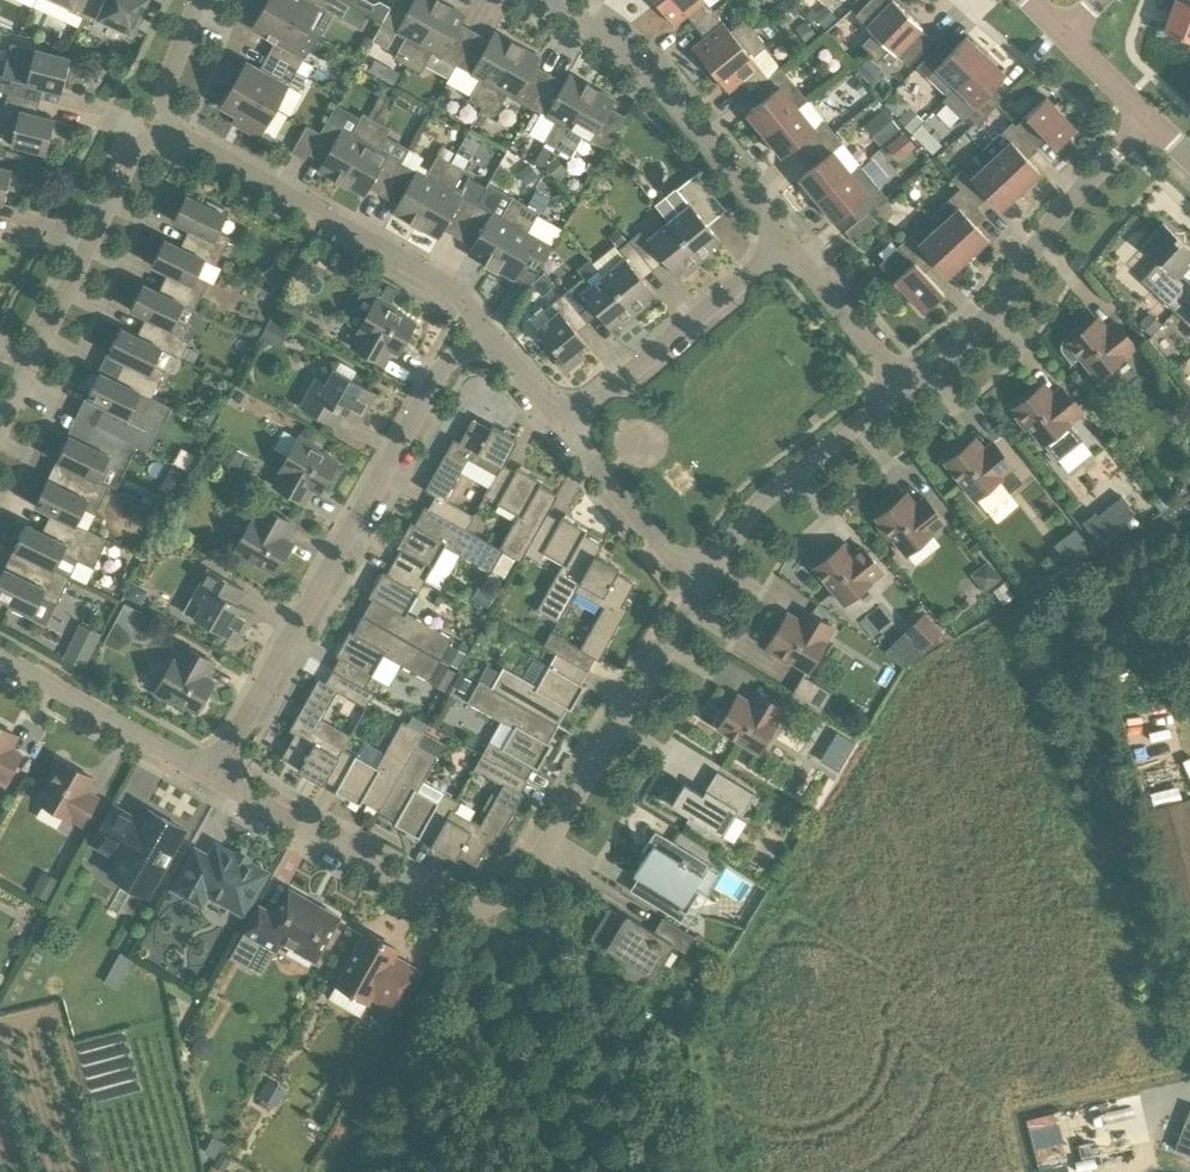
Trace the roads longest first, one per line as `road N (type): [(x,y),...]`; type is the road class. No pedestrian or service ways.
road 1 (residential): [(212,779),(439,376),(494,335)]
road 2 (residential): [(494,335),(460,296),(419,268),(171,129)]
road 3 (residential): [(492,907),(531,875),(702,592)]
road 4 (residential): [(904,388),(993,310),(1044,233),(1151,120)]
road 5 (residential): [(786,240),(685,107),(624,51),(542,0)]
road 6 (residential): [(0,421),(132,158),(171,129)]
road 7 (residential): [(492,907),(437,904),(212,779)]
road 8 (residential): [(702,592),(761,505),(904,388)]
road 9 (residential): [(568,428),(786,240)]
road 10 (track): [(598,1171),(576,1107),(523,1010),(492,907)]
road 11 (residential): [(212,779),(0,664)]
road 12 (residential): [(702,592),(568,428)]
road 13 (residential): [(904,388),(786,240)]
road 14 (residential): [(171,129),(170,87),(203,0)]
road 15 (residential): [(1151,120),(1064,30)]

